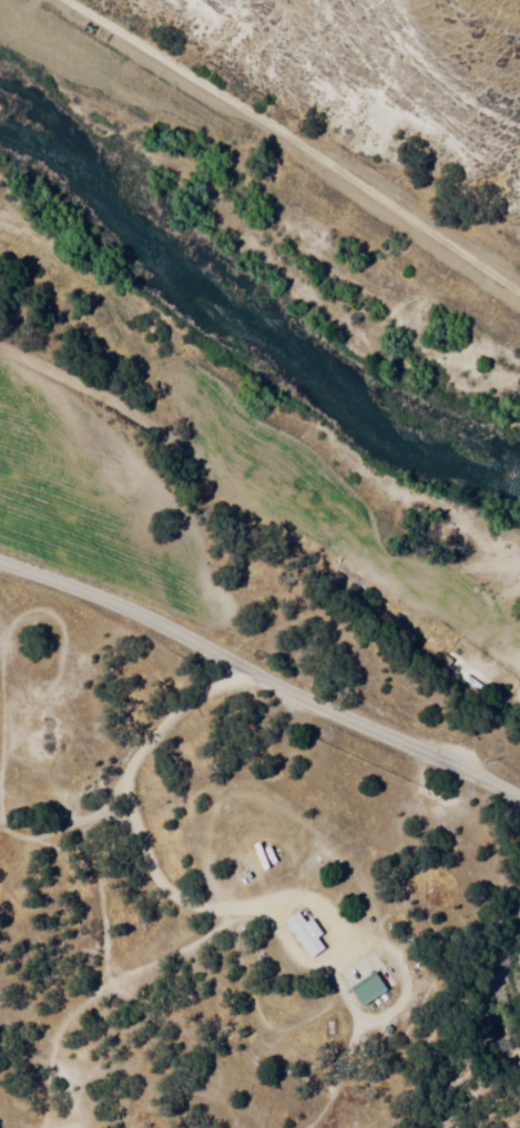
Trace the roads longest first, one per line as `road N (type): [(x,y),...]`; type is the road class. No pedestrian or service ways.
road 1 (residential): [(519,796),(113,601),(0,561)]
road 2 (track): [(519,290),(82,0)]

